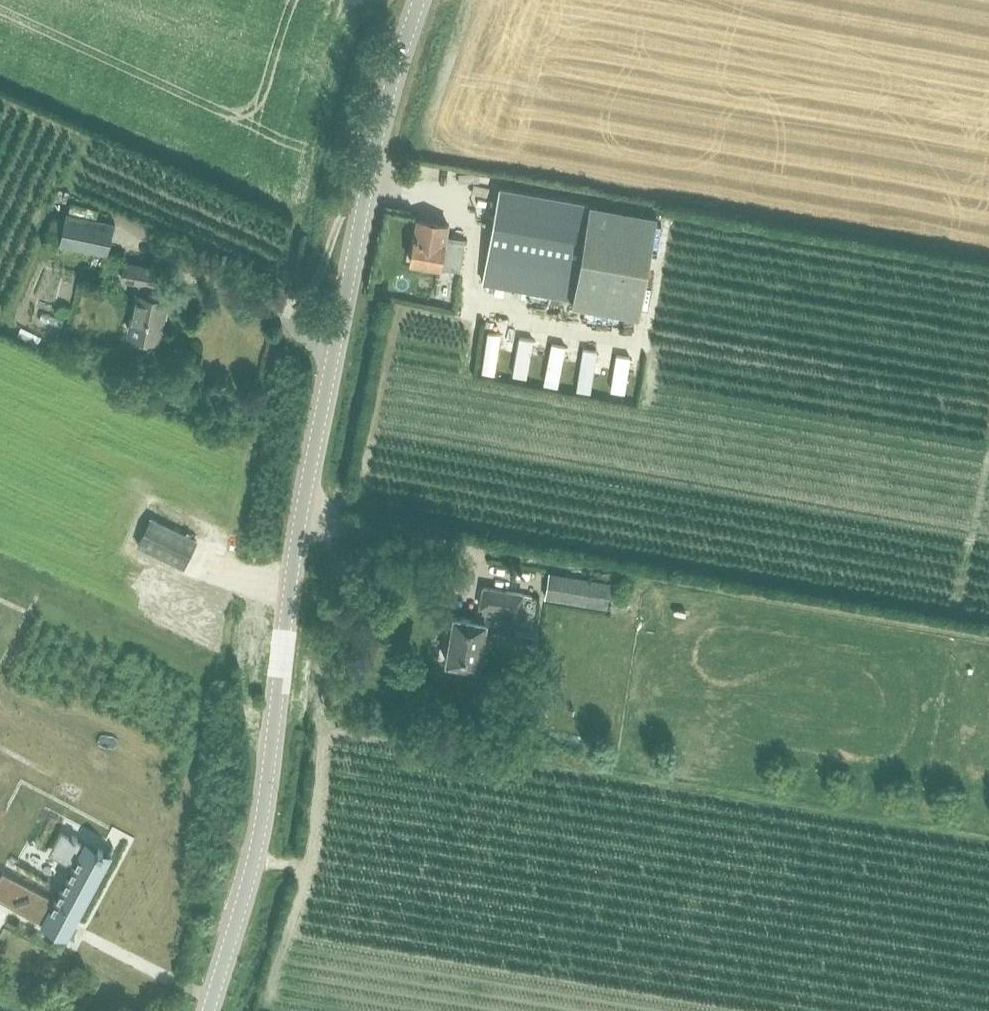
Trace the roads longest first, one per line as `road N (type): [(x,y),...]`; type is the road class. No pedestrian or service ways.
road 1 (tertiary): [(208,1010),(260,847),(295,573),(378,148),(423,0)]

